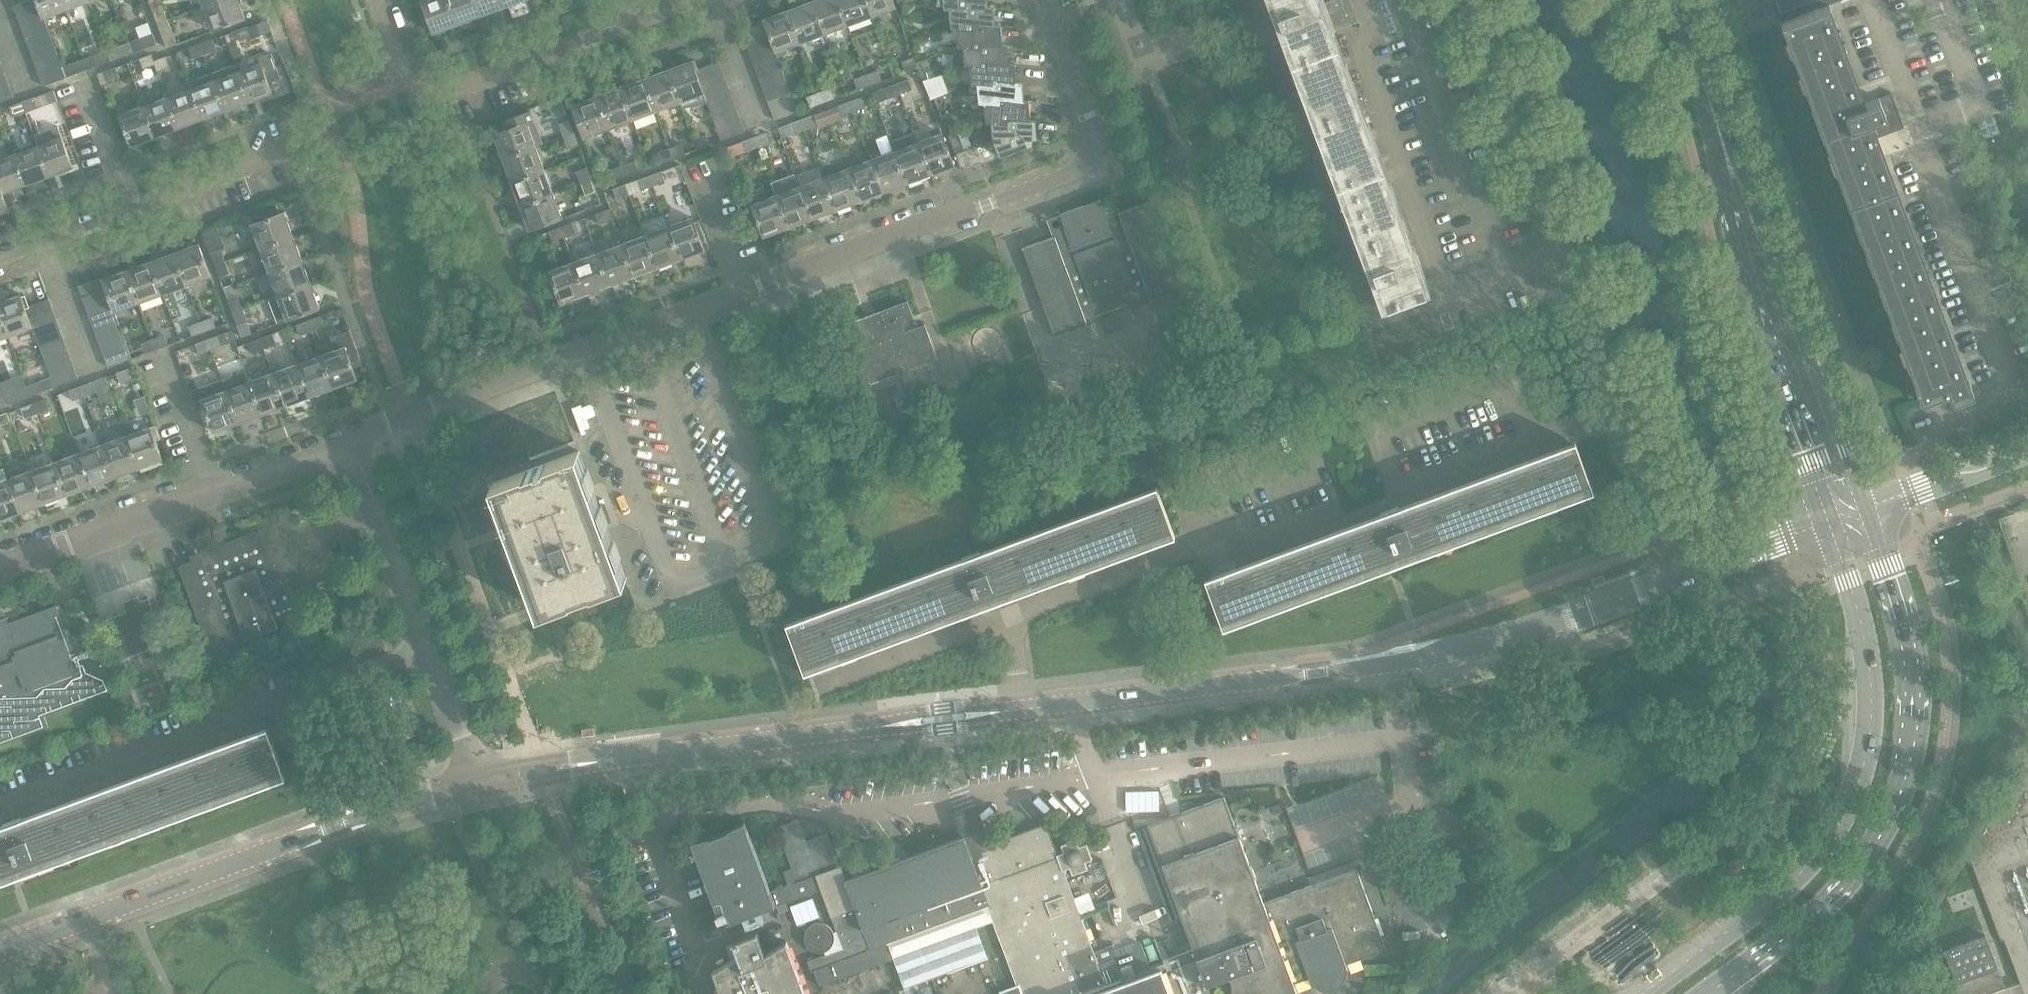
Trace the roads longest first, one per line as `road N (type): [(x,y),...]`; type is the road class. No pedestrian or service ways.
road 1 (residential): [(482,781),(1342,670),(1533,629),(1682,576)]
road 2 (residential): [(352,439),(1083,171),(1099,139),(1049,0)]
road 3 (unclassified): [(1682,576),(1469,0)]
road 4 (tertiary): [(1709,993),(1827,905),(1861,867),(1901,789),(1912,662),(1868,510)]
road 5 (tertiary): [(1829,524),(1872,676),(1854,795),(1803,872),(1644,993)]
road 6 (residential): [(0,952),(482,781)]
road 7 (residential): [(702,0),(452,95),(407,85),(377,0)]
road 8 (residential): [(0,570),(352,439)]
road 9 (residential): [(482,781),(352,439)]
road 10 (tertiary): [(1732,176),(1735,233),(1829,524)]
road 11 (tertiary): [(1868,510),(1765,222),(1732,176)]
road 12 (residential): [(0,254),(288,150)]
road 13 (tertiary): [(1732,176),(1674,0)]
road 14 (tertiary): [(1868,510),(2027,452)]
road 15 (residential): [(1682,576),(1829,524)]

